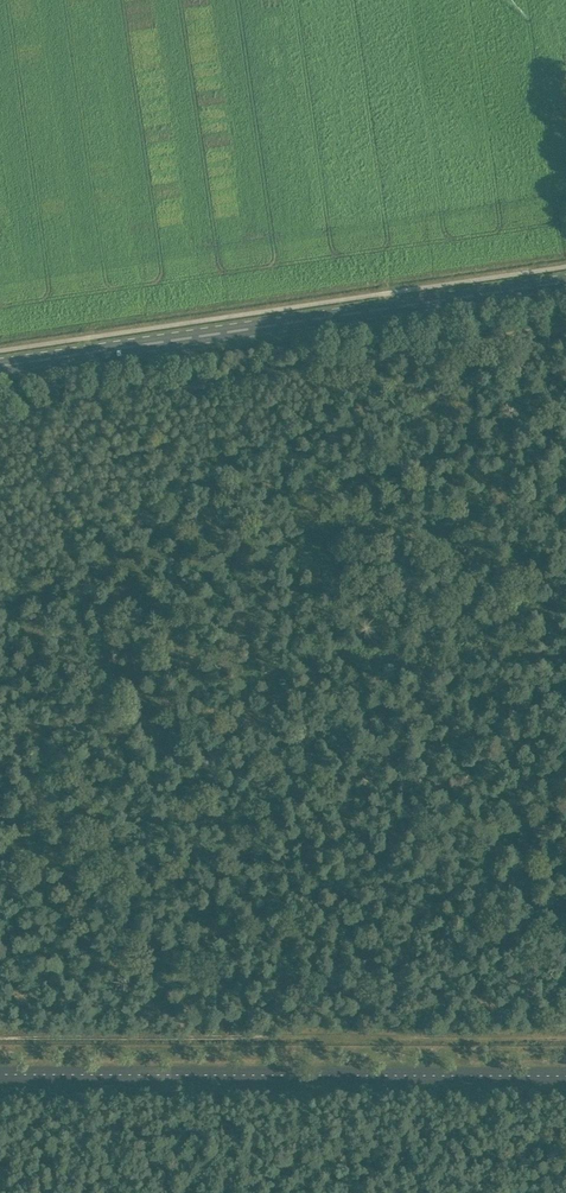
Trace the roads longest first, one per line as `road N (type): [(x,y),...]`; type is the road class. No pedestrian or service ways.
road 1 (primary): [(0,364),(565,281)]
road 2 (track): [(0,1036),(565,1035)]
road 3 (unclassified): [(565,1075),(0,1074)]

